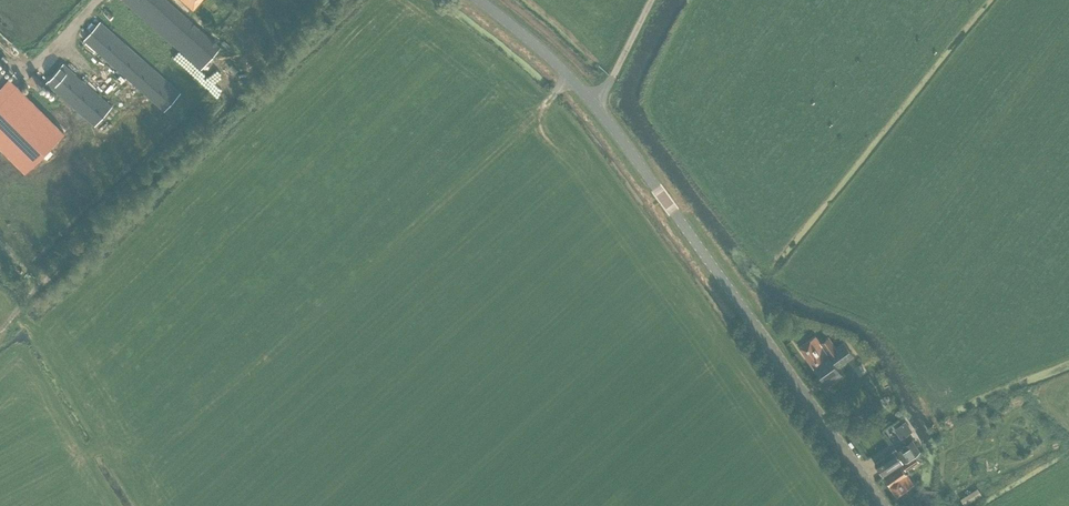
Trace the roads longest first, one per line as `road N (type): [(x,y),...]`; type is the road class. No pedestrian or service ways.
road 1 (tertiary): [(882,505),(595,106),(479,0)]

